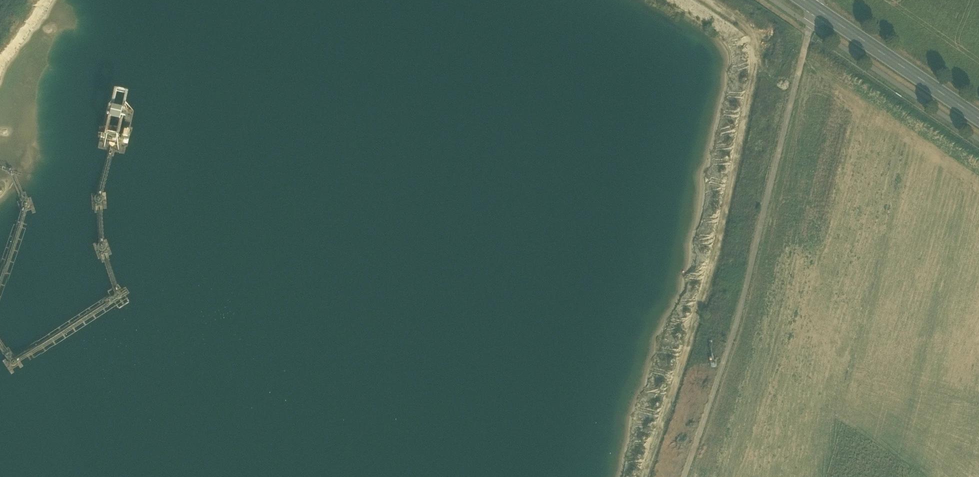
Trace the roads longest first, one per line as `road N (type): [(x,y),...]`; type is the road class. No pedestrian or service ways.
road 1 (primary): [(801,0),(978,121)]

